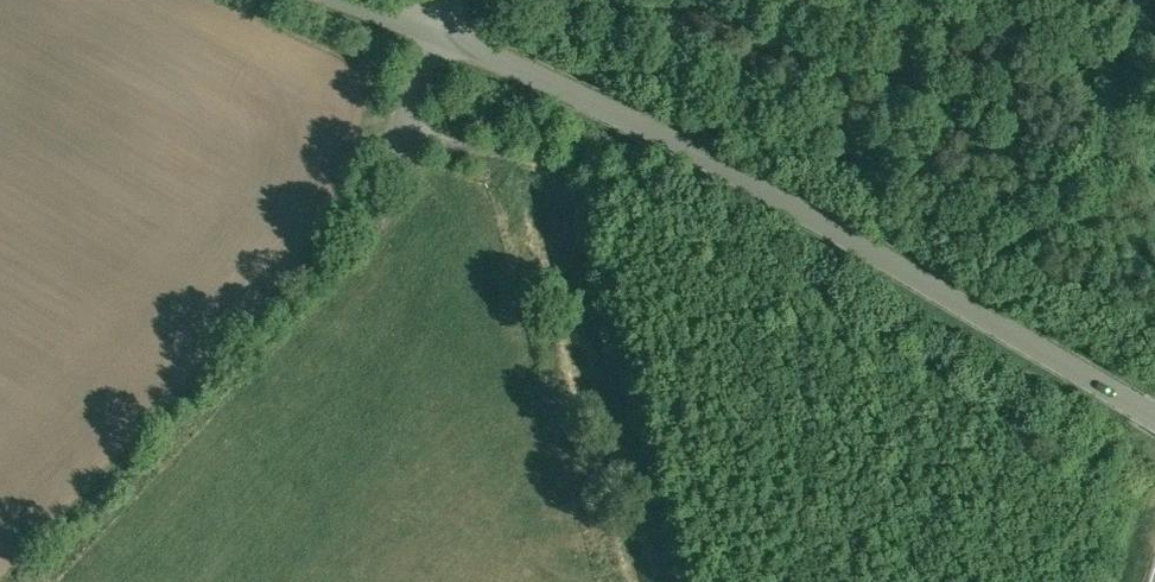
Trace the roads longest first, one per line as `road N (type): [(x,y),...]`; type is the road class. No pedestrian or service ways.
road 1 (unclassified): [(1154,413),(708,161),(443,35)]

